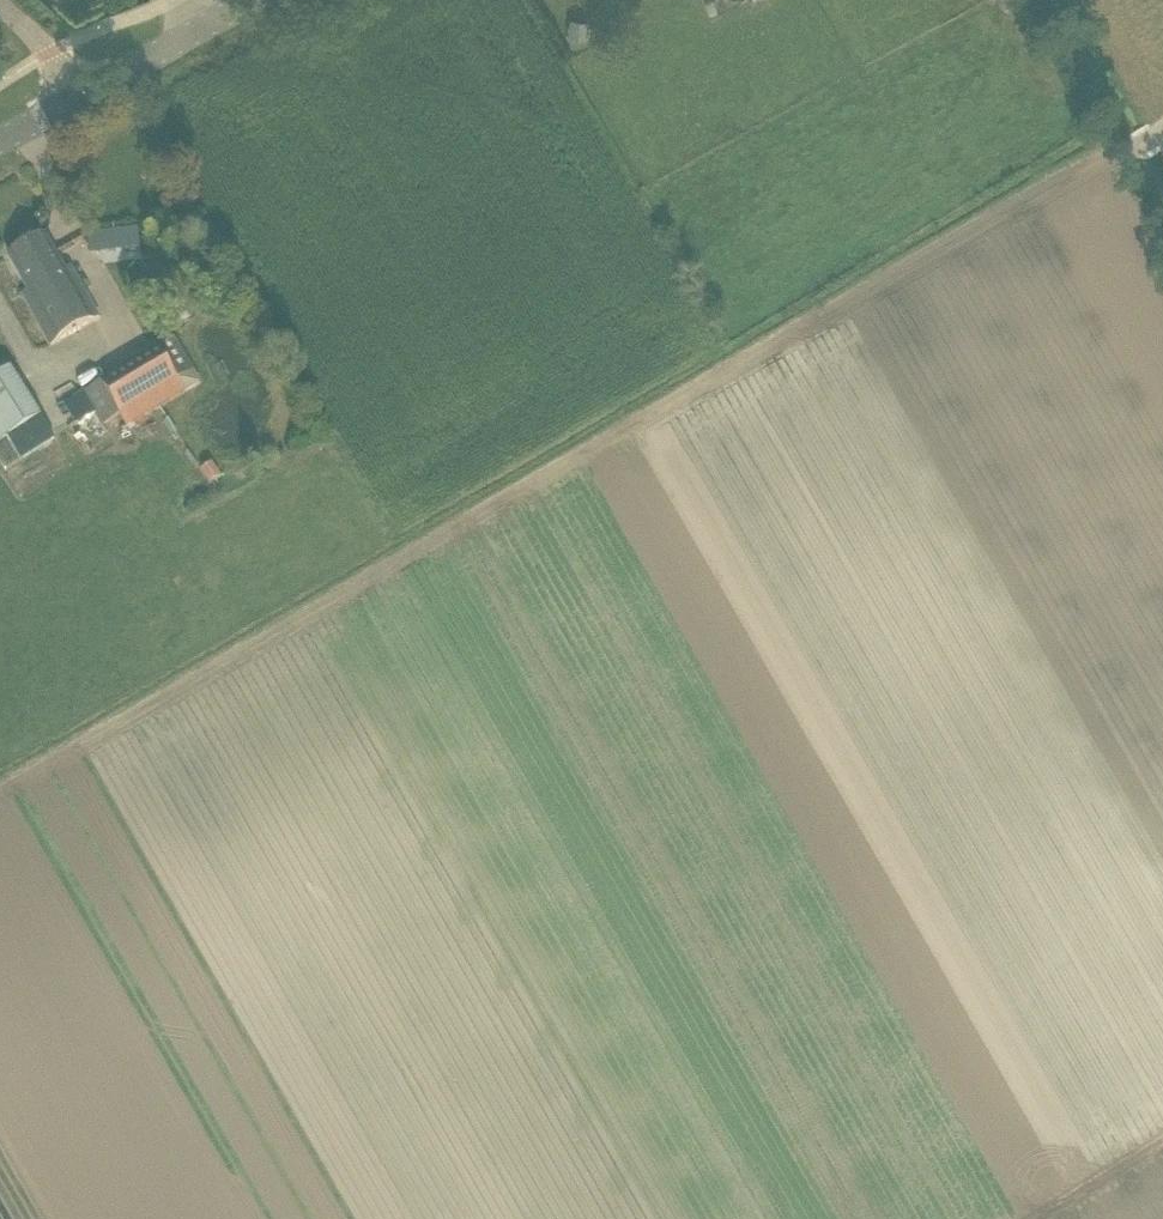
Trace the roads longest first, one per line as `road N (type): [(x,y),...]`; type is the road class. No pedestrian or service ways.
road 1 (tertiary): [(74,99),(252,0)]

